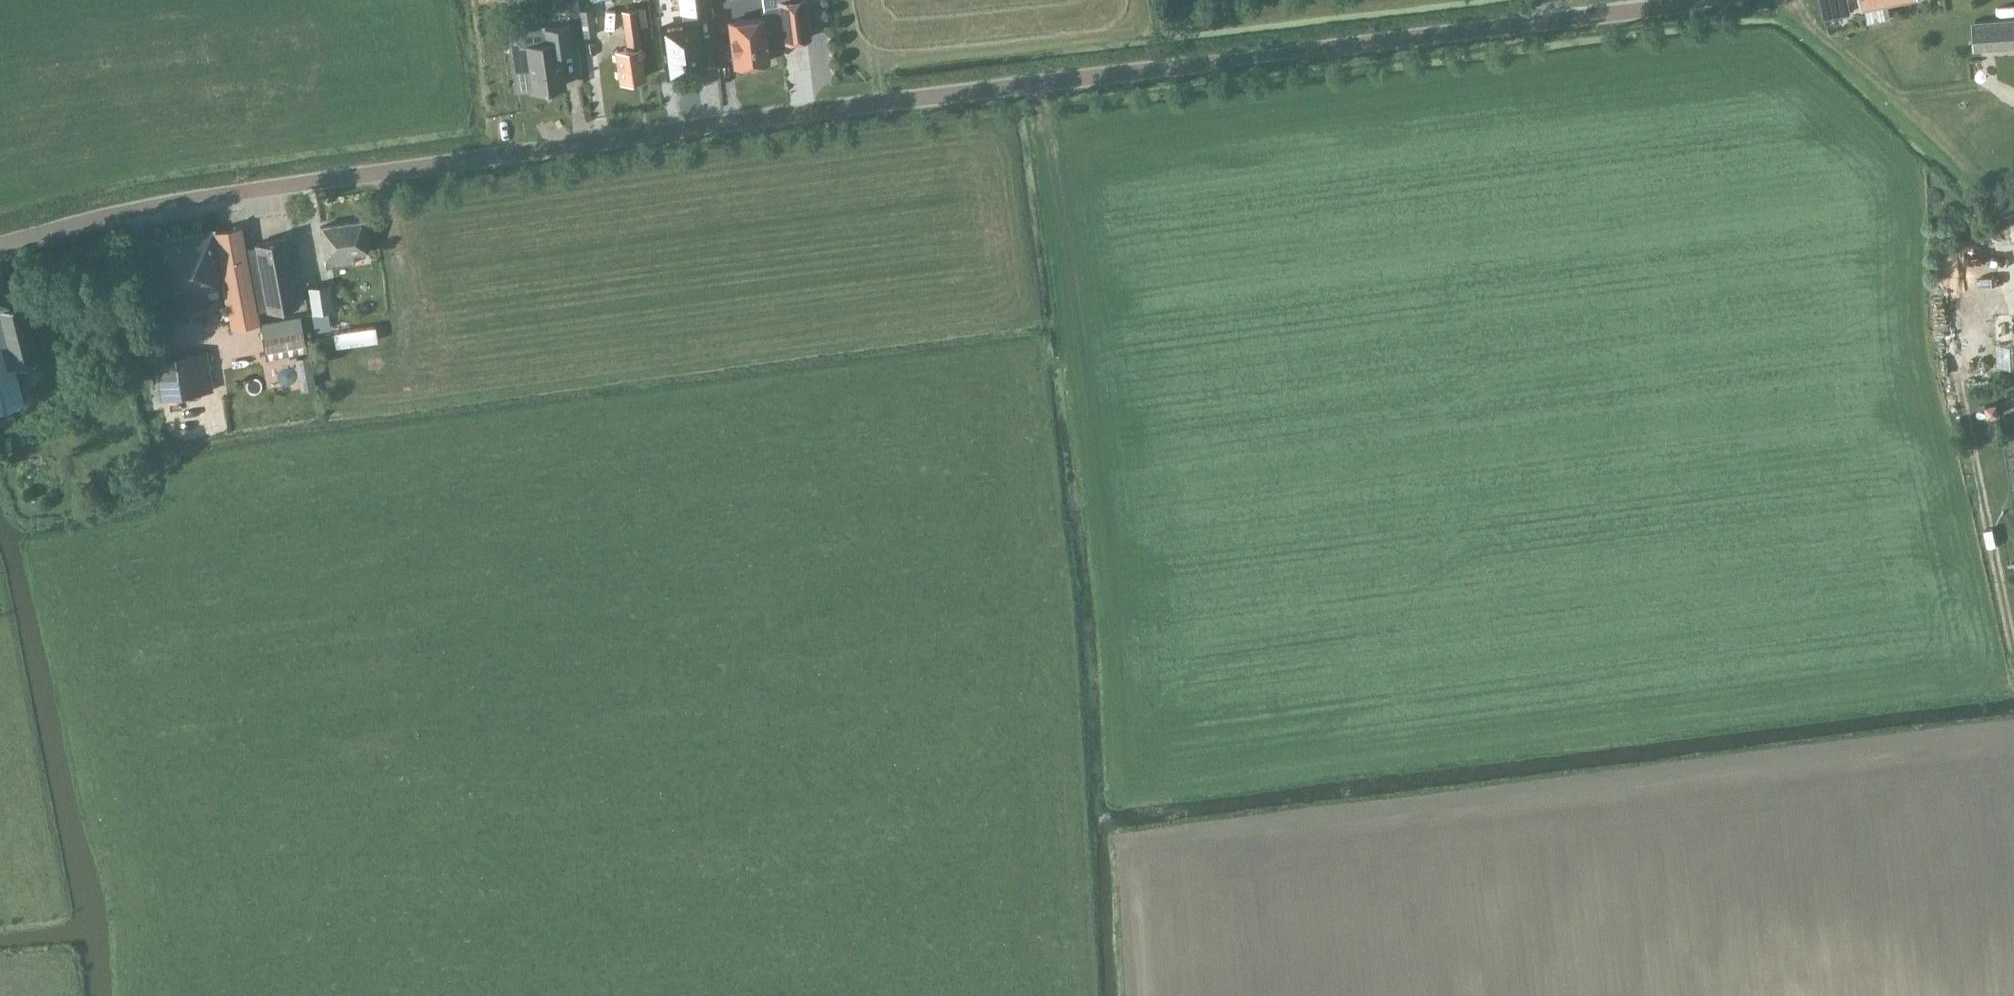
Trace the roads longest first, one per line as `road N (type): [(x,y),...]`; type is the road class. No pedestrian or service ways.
road 1 (unclassified): [(1672,0),(817,102),(169,205),(0,247)]

